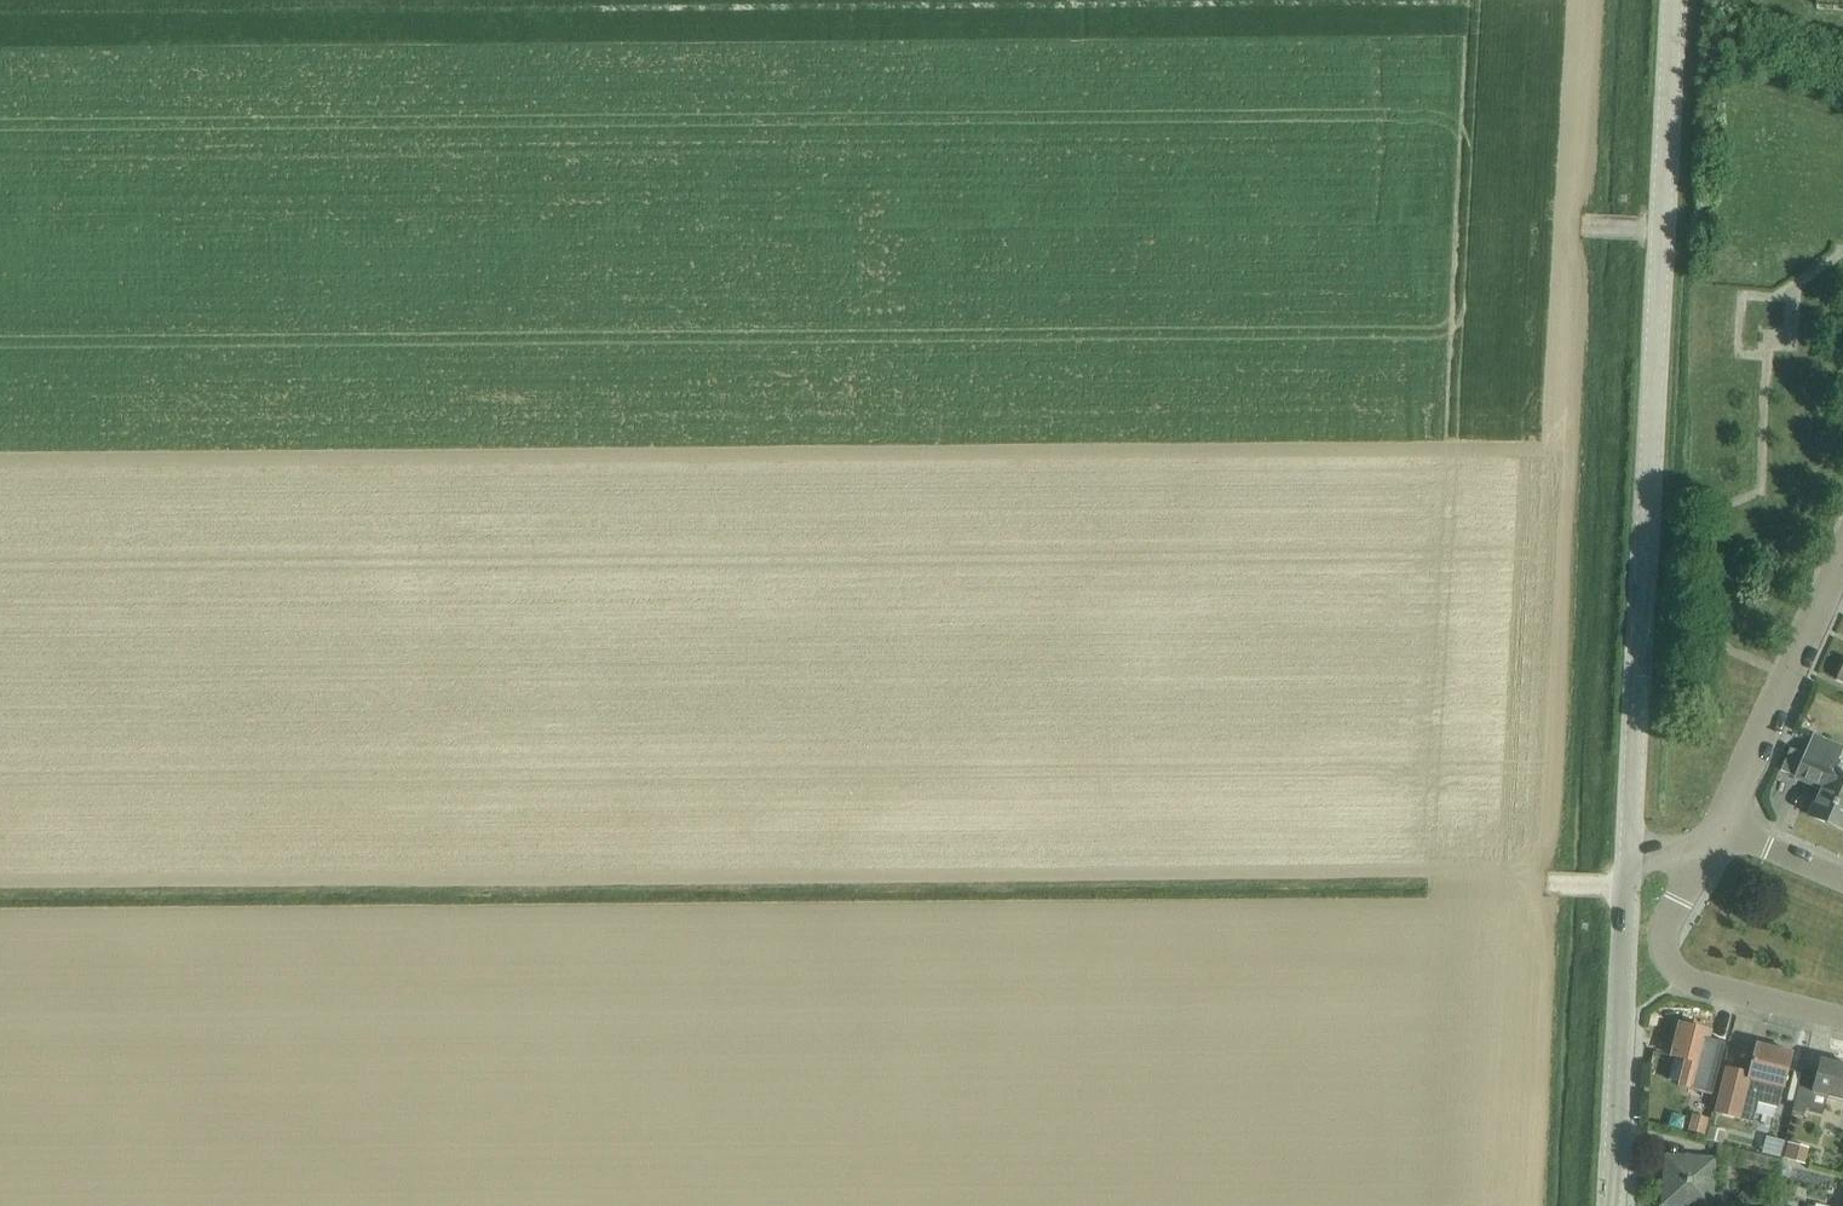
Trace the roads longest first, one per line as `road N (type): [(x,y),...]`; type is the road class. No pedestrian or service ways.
road 1 (residential): [(1629,852),(1674,0)]
road 2 (tertiary): [(1610,1205),(1629,852)]
road 3 (tertiary): [(1722,829),(1842,548)]
road 4 (residential): [(1842,1017),(1697,982),(1670,961),(1664,927),(1702,858)]
road 5 (residential): [(1842,880),(1722,829)]

